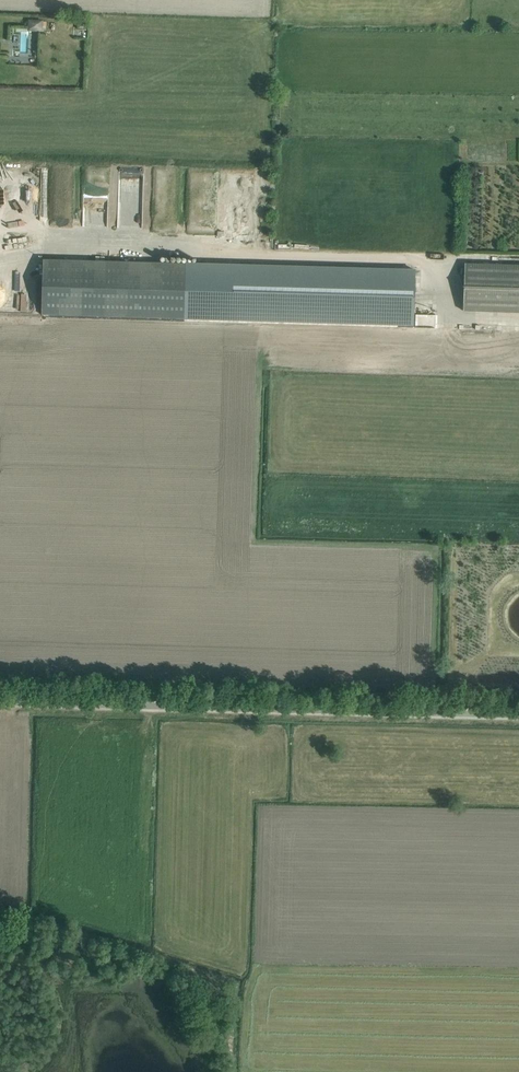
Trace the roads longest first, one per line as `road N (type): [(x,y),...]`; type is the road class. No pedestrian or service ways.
road 1 (unclassified): [(518,715),(0,702)]

